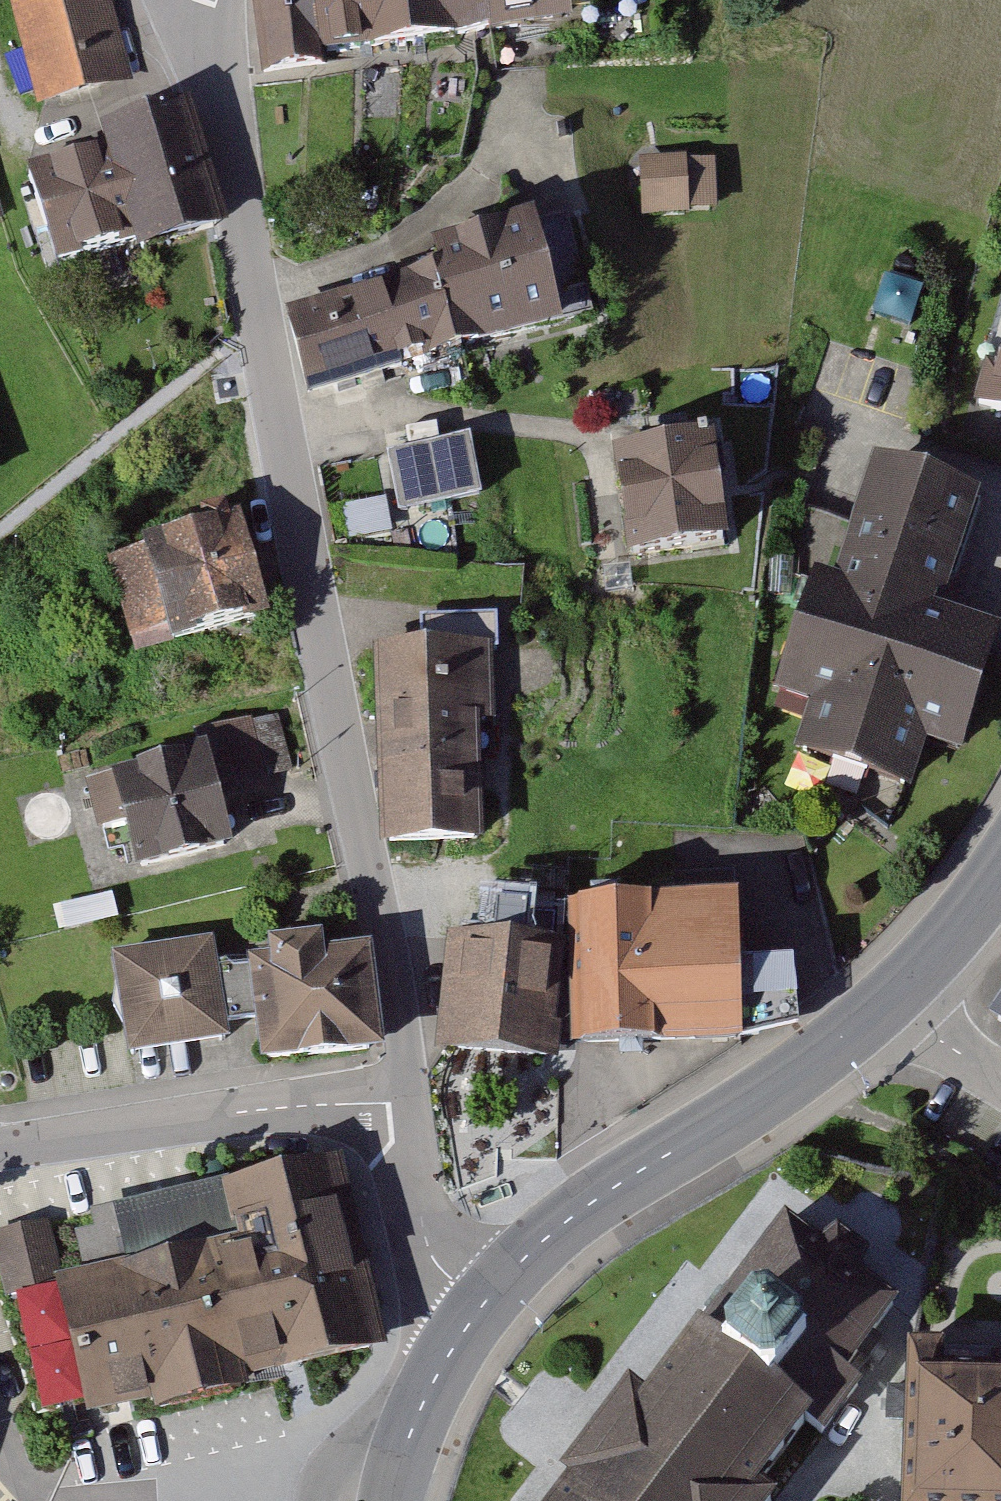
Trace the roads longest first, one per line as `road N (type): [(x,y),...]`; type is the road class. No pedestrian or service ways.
road 1 (residential): [(409,1100),(206,44)]
road 2 (secondary): [(878,1015),(543,1241),(480,1307)]
road 3 (residential): [(409,1100),(289,1105),(0,1157)]
road 4 (residential): [(480,1307),(436,1264),(425,1236),(409,1100)]
road 5 (secondary): [(480,1307),(408,1434),(392,1500)]
road 6 (secondary): [(1000,876),(878,1015)]
road 7 (residential): [(878,1015),(1000,1089)]

